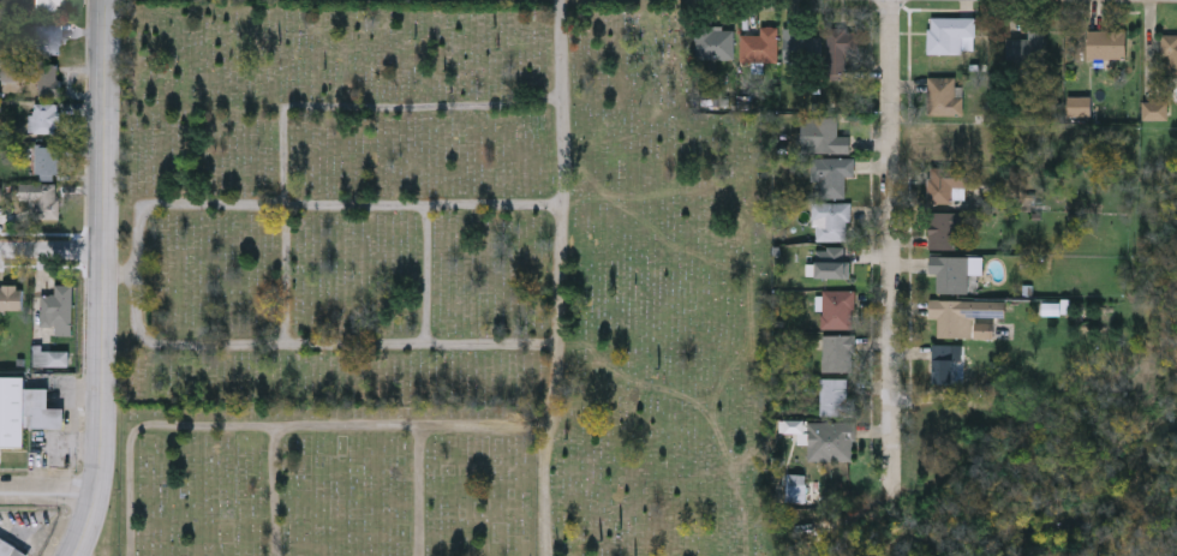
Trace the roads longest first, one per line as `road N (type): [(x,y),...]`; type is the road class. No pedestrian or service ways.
road 1 (tertiary): [(107,0),(101,492)]
road 2 (residential): [(894,0),(897,490)]

